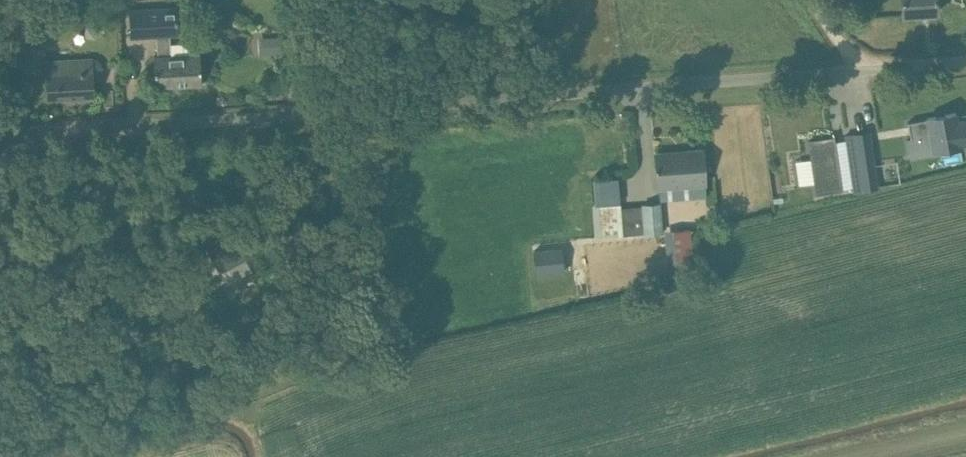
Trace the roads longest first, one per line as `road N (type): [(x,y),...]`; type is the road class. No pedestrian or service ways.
road 1 (unclassified): [(965,61),(0,136)]

